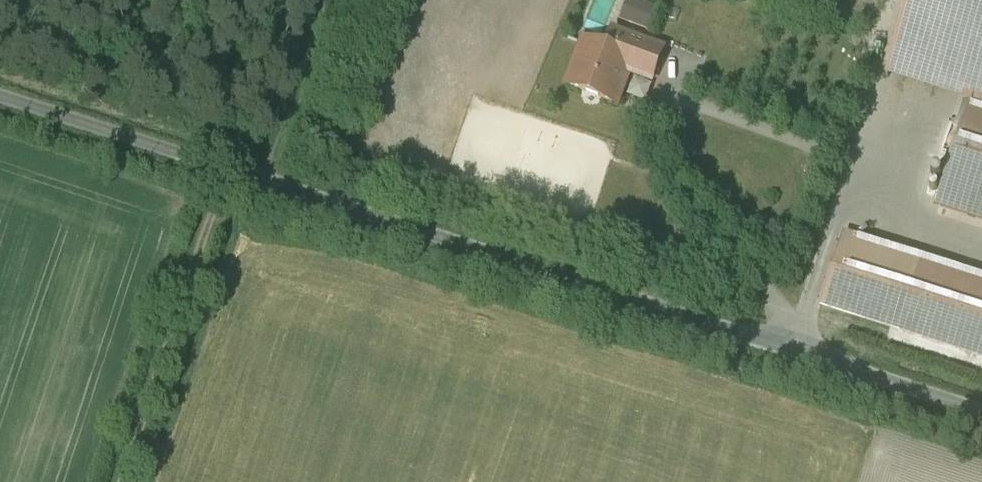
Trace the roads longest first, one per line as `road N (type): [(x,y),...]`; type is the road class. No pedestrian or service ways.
road 1 (unclassified): [(0,89),(981,411)]
road 2 (track): [(228,162),(122,481)]

